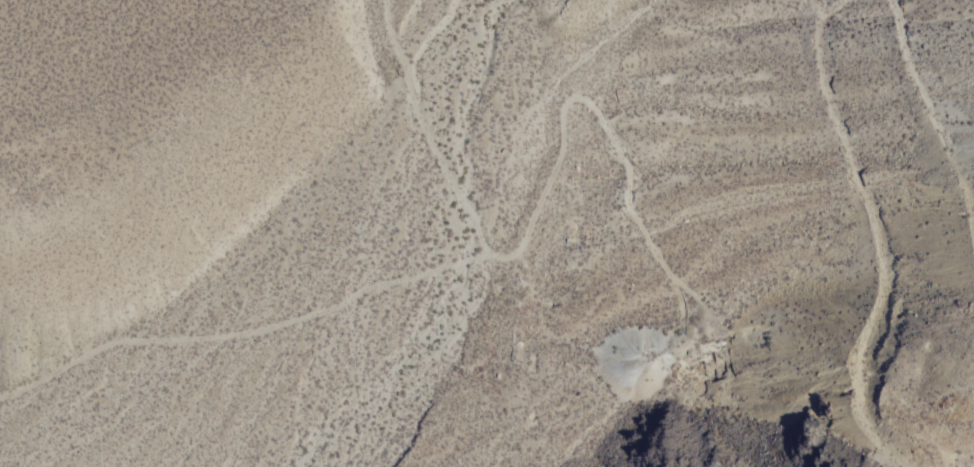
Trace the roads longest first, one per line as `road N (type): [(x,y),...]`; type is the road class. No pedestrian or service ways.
road 1 (track): [(693,292),(643,223),(631,170),(584,102),(570,111),(571,151),(519,260),(435,277),(269,334),(120,344)]
road 2 (track): [(812,0),(833,117),(884,269),(863,349),(861,416)]
road 3 (track): [(496,261),(431,124),(392,0)]
road 4 (track): [(891,0),(909,64),(964,181),(973,237)]
road 5 (track): [(0,403),(120,344)]

